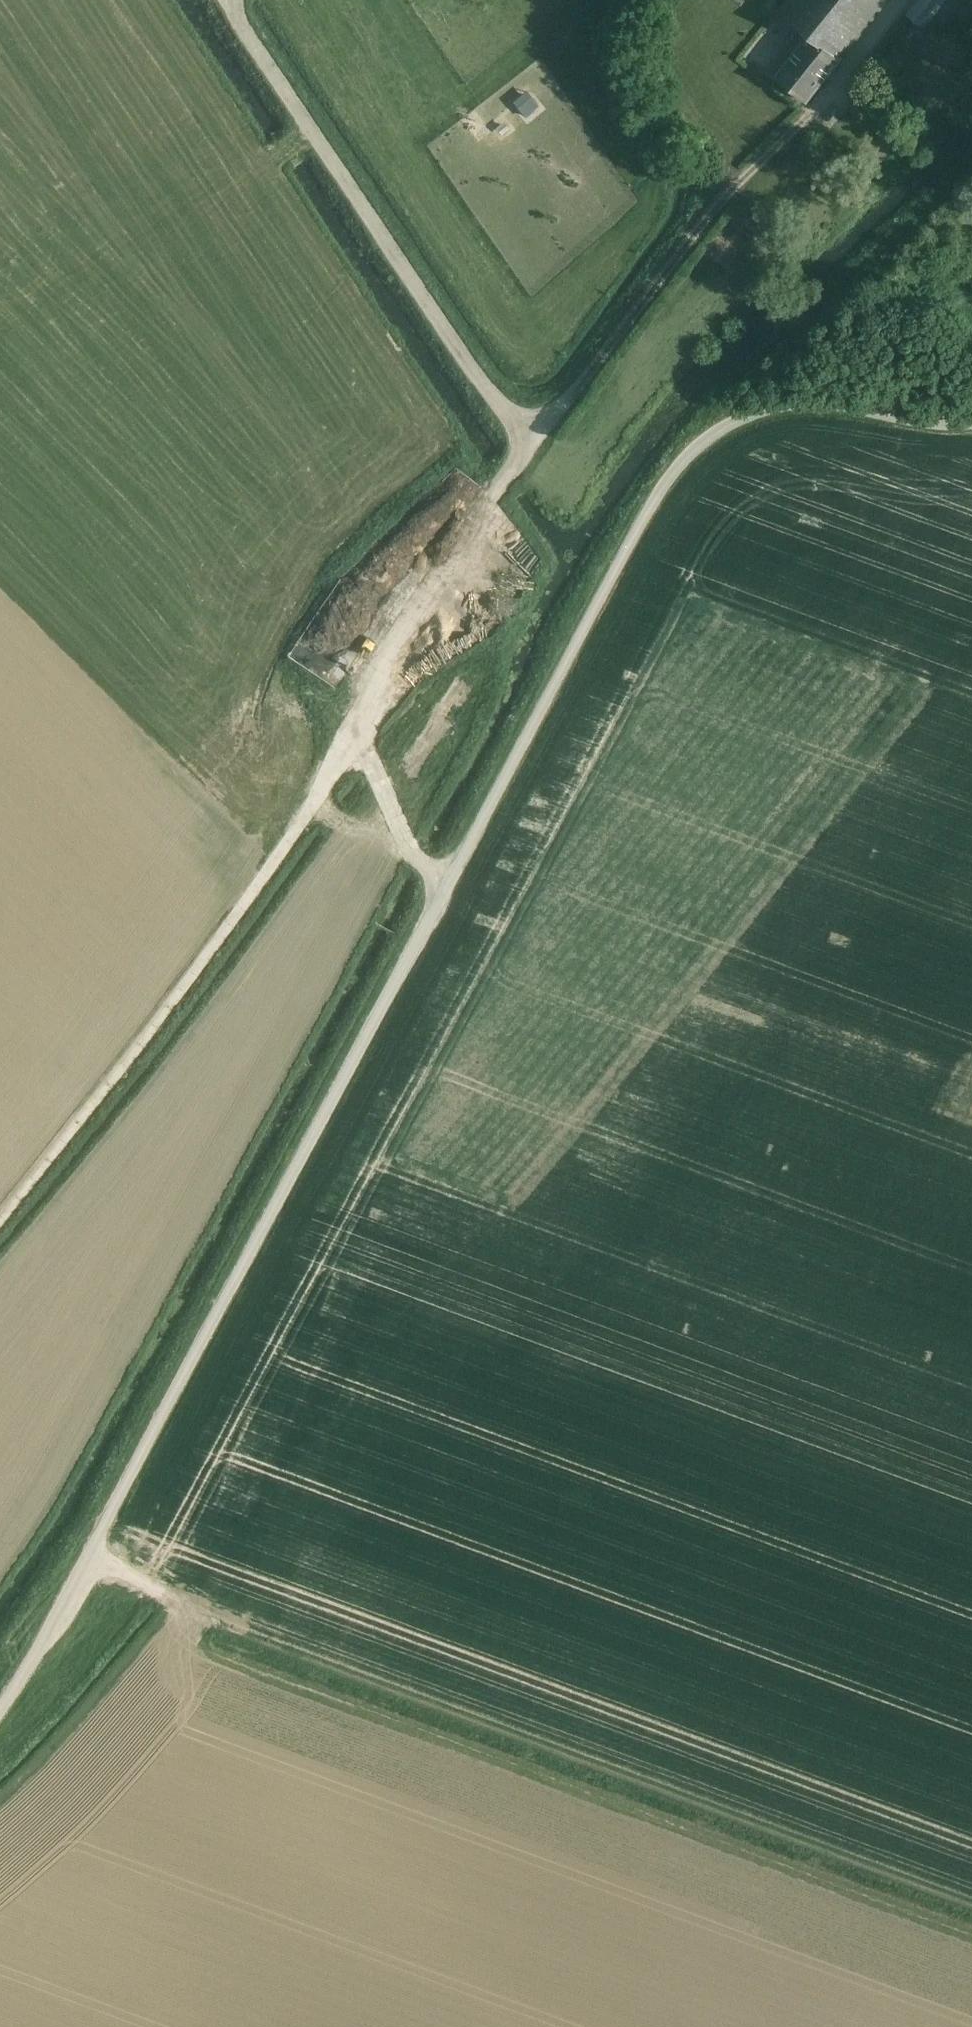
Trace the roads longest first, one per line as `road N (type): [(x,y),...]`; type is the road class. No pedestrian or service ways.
road 1 (track): [(0,1217),(167,1008),(315,802),(432,589),(533,438),(721,189),(819,105),(903,0)]
road 2 (track): [(533,438),(509,417),(227,0)]
road 3 (track): [(315,802),(450,878)]
road 4 (track): [(354,724),(411,857)]

